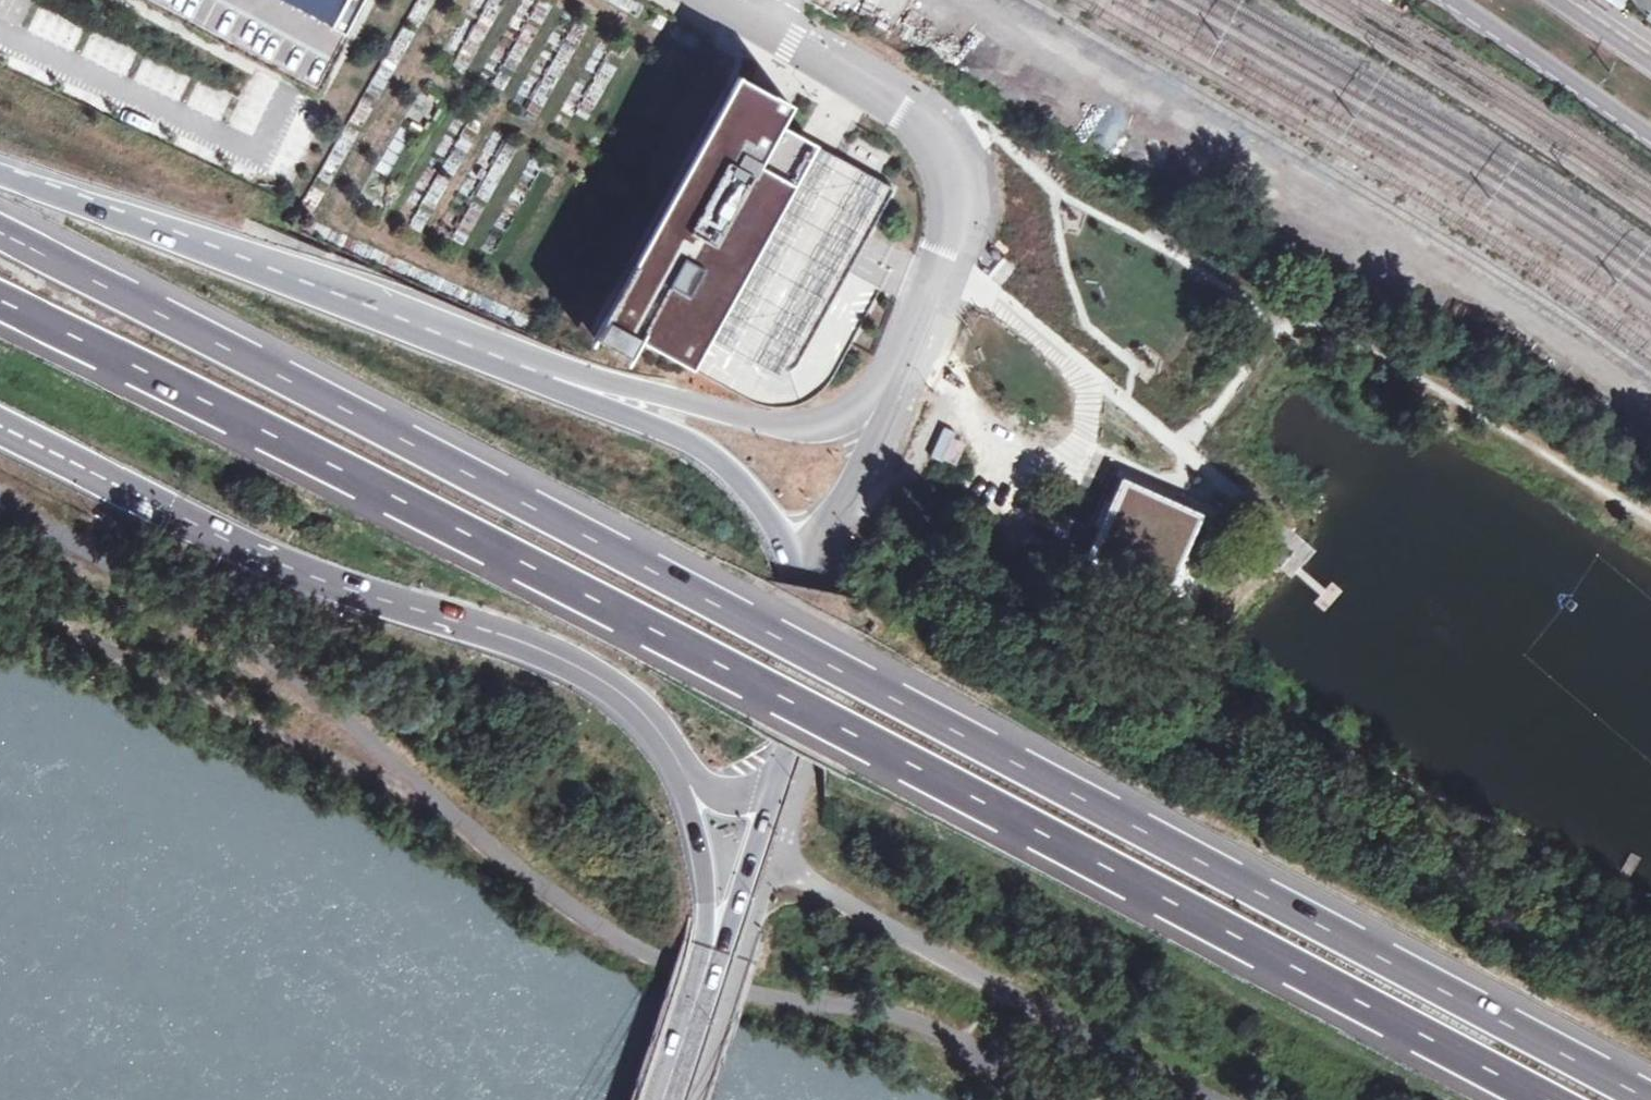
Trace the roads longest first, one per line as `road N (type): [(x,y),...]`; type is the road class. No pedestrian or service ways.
road 1 (trunk): [(1650,1096),(0,228)]
road 2 (trunk): [(0,305),(1530,1099)]
road 3 (trunk): [(0,422),(318,571),(548,644),(620,688),(664,749)]
road 4 (trunk): [(514,362),(0,171)]
road 5 (unclassified): [(884,389),(938,249),(945,179),(933,136),(893,96),(713,0)]
road 6 (track): [(0,604),(287,744),(409,771)]
road 7 (trunk): [(801,601),(784,532),(744,484),(659,430),(514,362)]
road 8 (trunk): [(884,389),(842,422),(754,425),(514,362)]
road 9 (secondary): [(1453,0),(1650,136)]
road 10 (unclassified): [(801,601),(884,389)]
road 11 (trunk): [(664,749),(693,820),(709,936)]
road 12 (trunk): [(773,788),(790,746),(801,601)]
road 13 (trunk): [(655,1099),(709,936)]
road 14 (trunk): [(709,936),(773,788)]
road 15 (track): [(936,347),(982,446),(1020,473)]
road 16 (trunk): [(664,749),(725,797),(773,788)]
road 17 (secondary): [(1650,71),(1546,0)]

